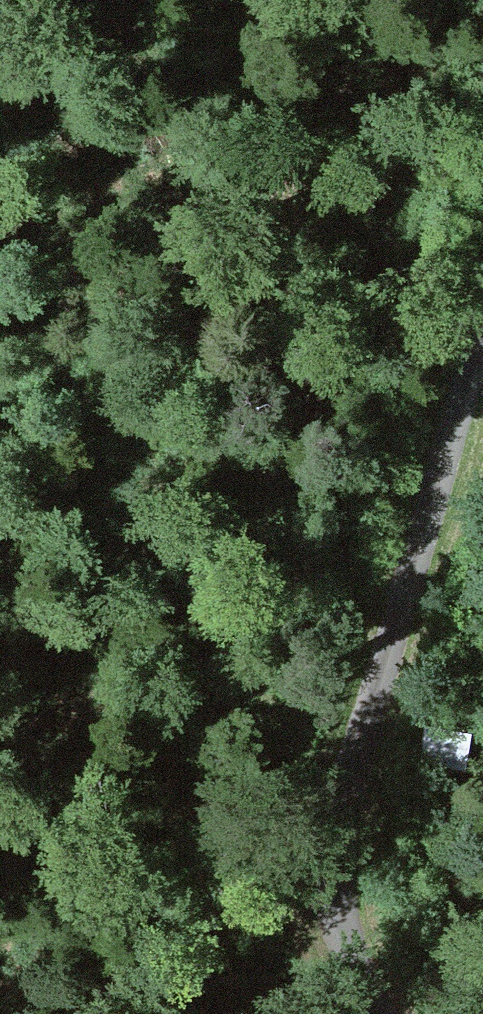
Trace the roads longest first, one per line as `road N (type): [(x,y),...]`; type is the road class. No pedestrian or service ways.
road 1 (unclassified): [(385,1013),(357,968),(339,887),(342,833),(385,662),(482,353)]
road 2 (track): [(385,662),(263,176),(233,0)]

